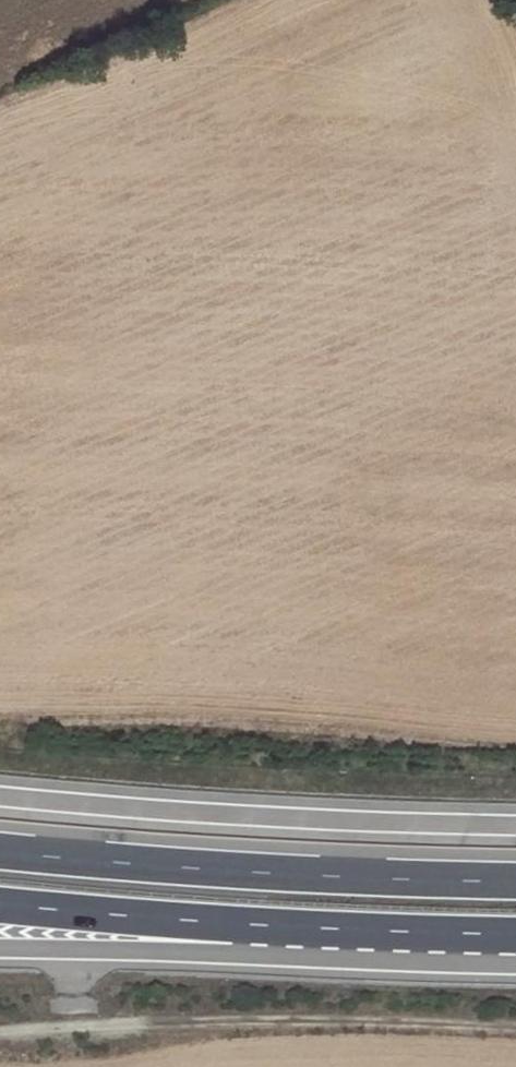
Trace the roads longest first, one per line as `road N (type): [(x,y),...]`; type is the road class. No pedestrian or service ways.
road 1 (trunk): [(0,907),(515,940)]
road 2 (trunk): [(515,884),(0,853)]
road 3 (track): [(515,1030),(169,1022),(0,1030)]

